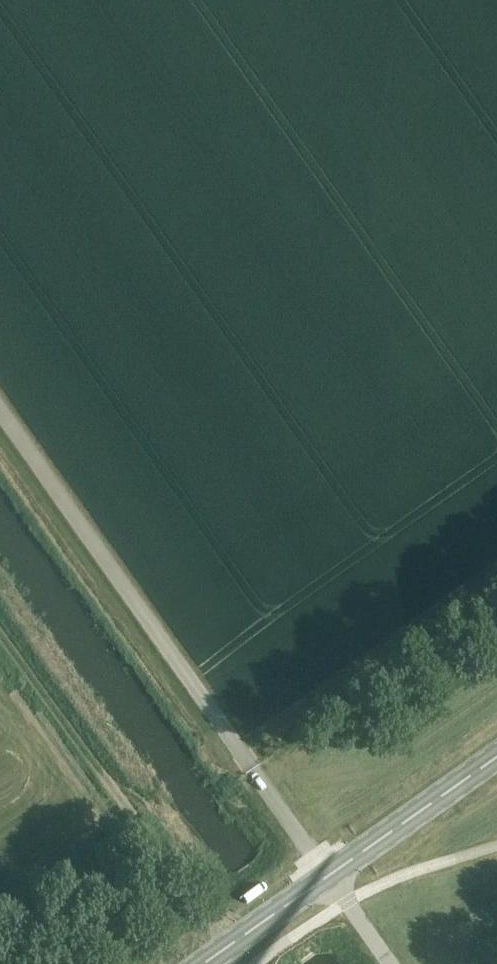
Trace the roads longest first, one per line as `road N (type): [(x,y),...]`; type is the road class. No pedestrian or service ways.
road 1 (secondary): [(203,963),(496,757)]

